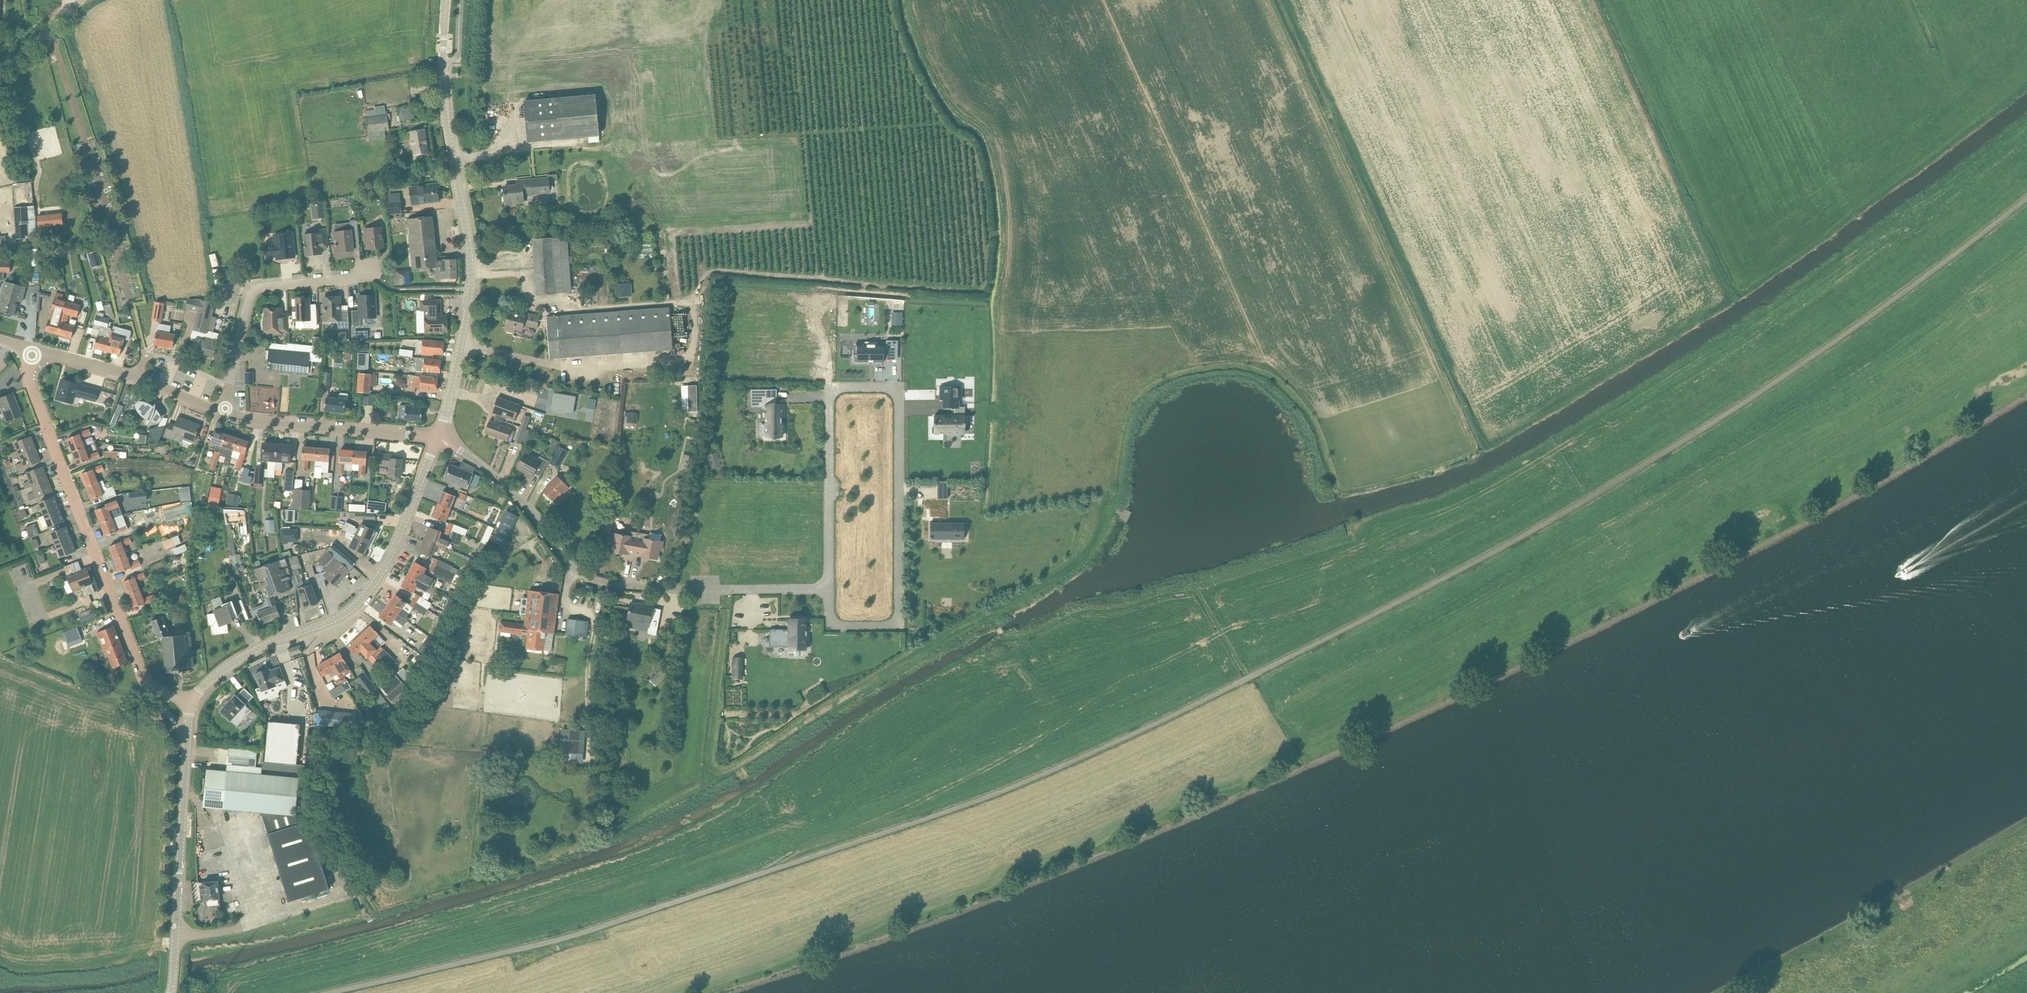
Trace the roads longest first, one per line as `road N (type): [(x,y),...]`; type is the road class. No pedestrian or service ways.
road 1 (residential): [(831,588),(703,590),(593,580),(568,564),(493,477),(464,452),(434,444)]
road 2 (tertiary): [(434,444),(465,326),(469,266),(445,111),(446,0)]
road 3 (residential): [(829,389),(898,388),(899,627),(832,627),(831,588)]
road 4 (residential): [(191,702),(142,677),(41,411),(30,349)]
road 5 (tertiary): [(191,702),(255,651),(339,617),(363,599),(398,541),(434,444)]
road 6 (tertiary): [(172,992),(191,702)]
road 7 (residential): [(434,444),(223,413)]
road 8 (residential): [(229,386),(255,293),(368,276)]
road 9 (residential): [(831,588),(829,389)]

